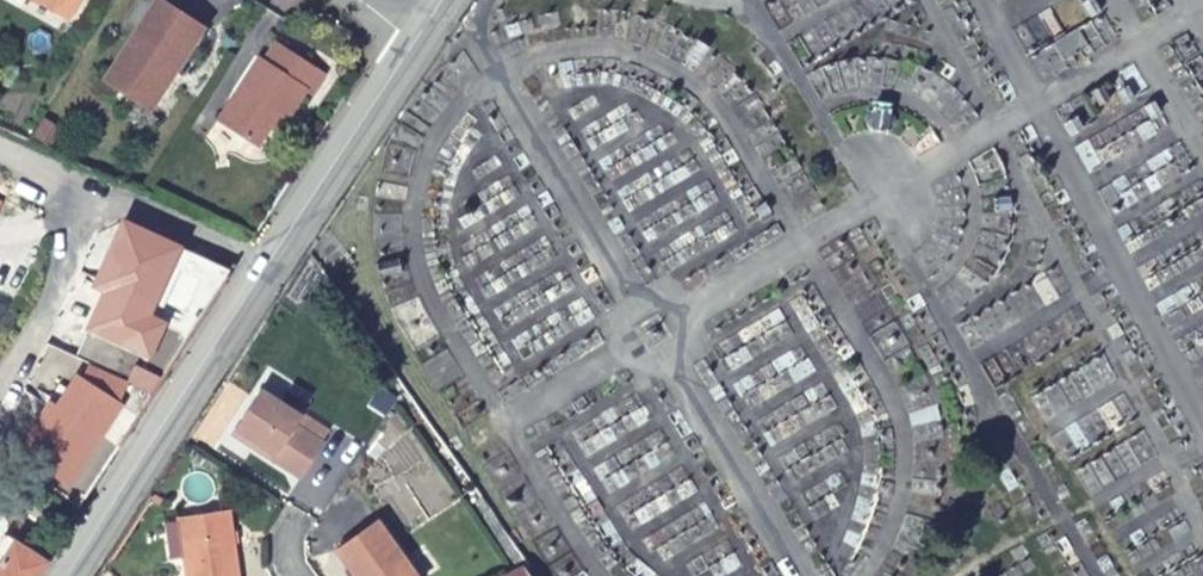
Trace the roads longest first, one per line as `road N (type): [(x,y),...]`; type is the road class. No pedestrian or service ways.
road 1 (tertiary): [(414,38),(68,575)]

